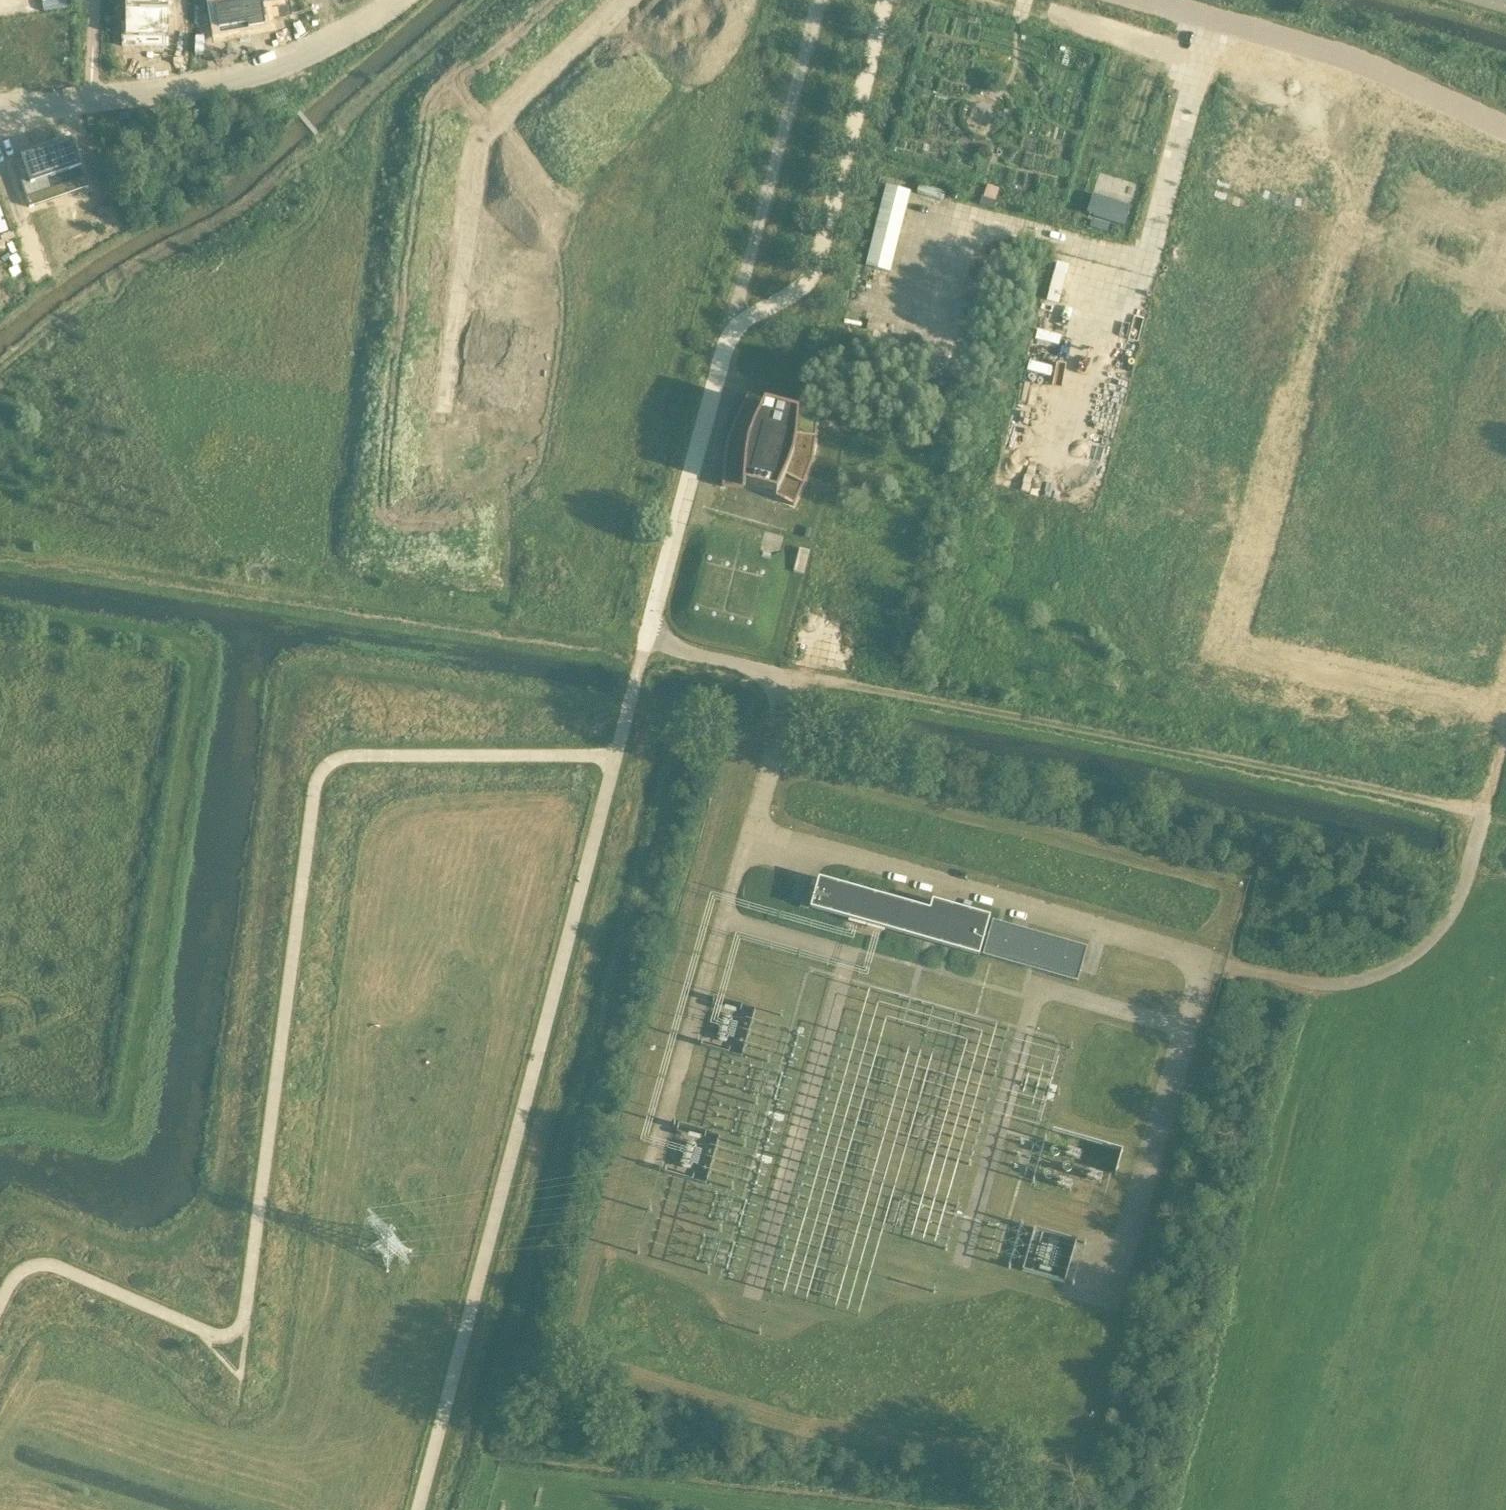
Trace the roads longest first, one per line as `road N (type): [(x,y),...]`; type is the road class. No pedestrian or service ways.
road 1 (track): [(1480,813),(797,674),(773,676)]
road 2 (unclassified): [(820,0),(646,642)]
road 3 (track): [(0,546),(646,642)]
road 4 (residential): [(392,0),(340,36),(225,79),(0,113)]
road 5 (residential): [(1147,0),(1339,54),(1505,127)]

